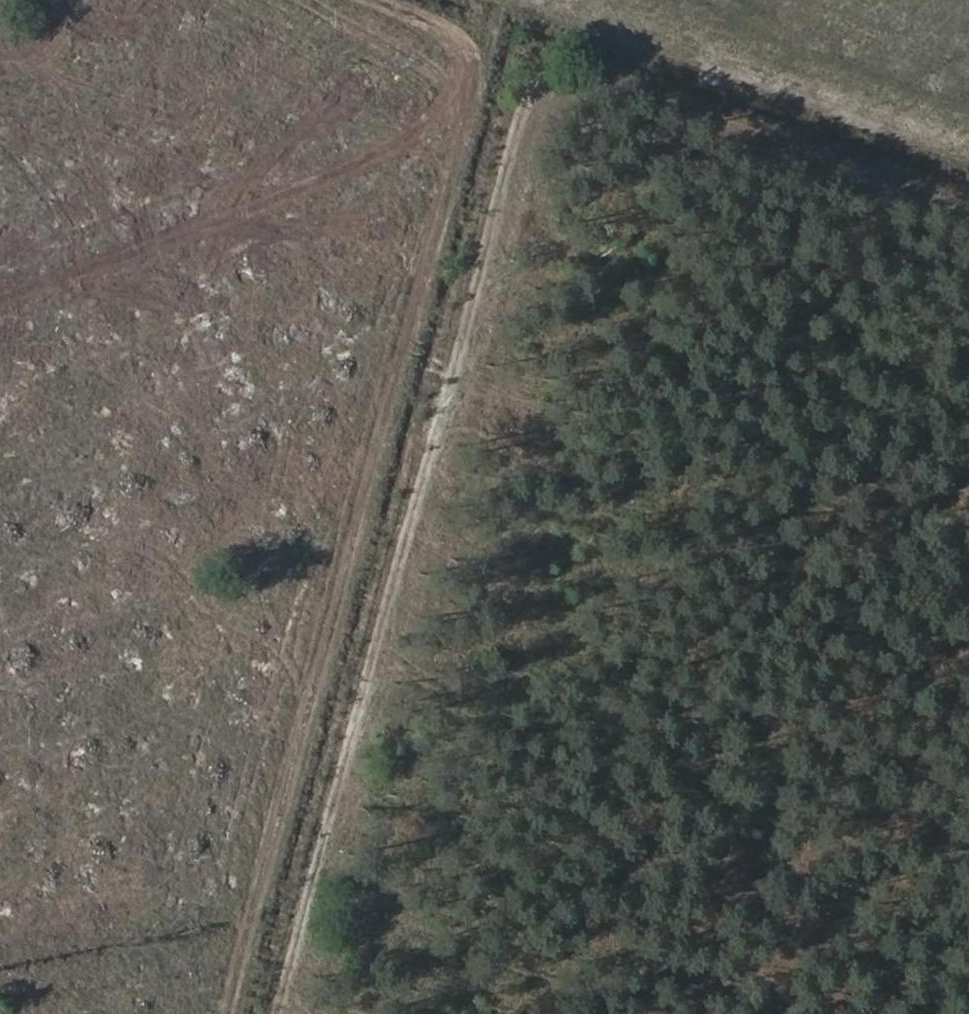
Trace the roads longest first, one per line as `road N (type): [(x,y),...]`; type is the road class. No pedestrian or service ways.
road 1 (track): [(250,1013),(517,0)]
road 2 (track): [(588,0),(968,133)]

